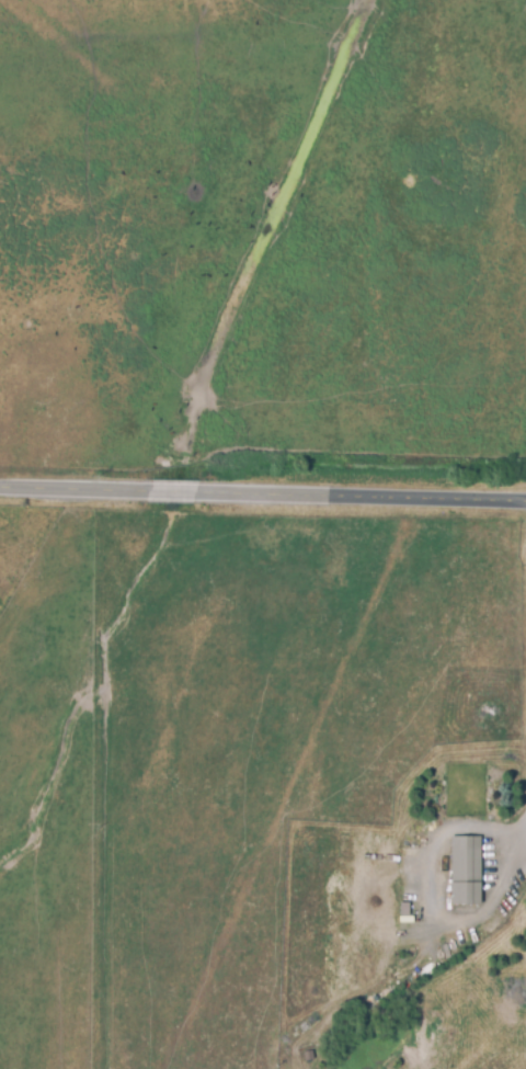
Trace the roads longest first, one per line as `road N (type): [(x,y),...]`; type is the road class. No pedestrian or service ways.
road 1 (residential): [(0,481),(525,496)]

